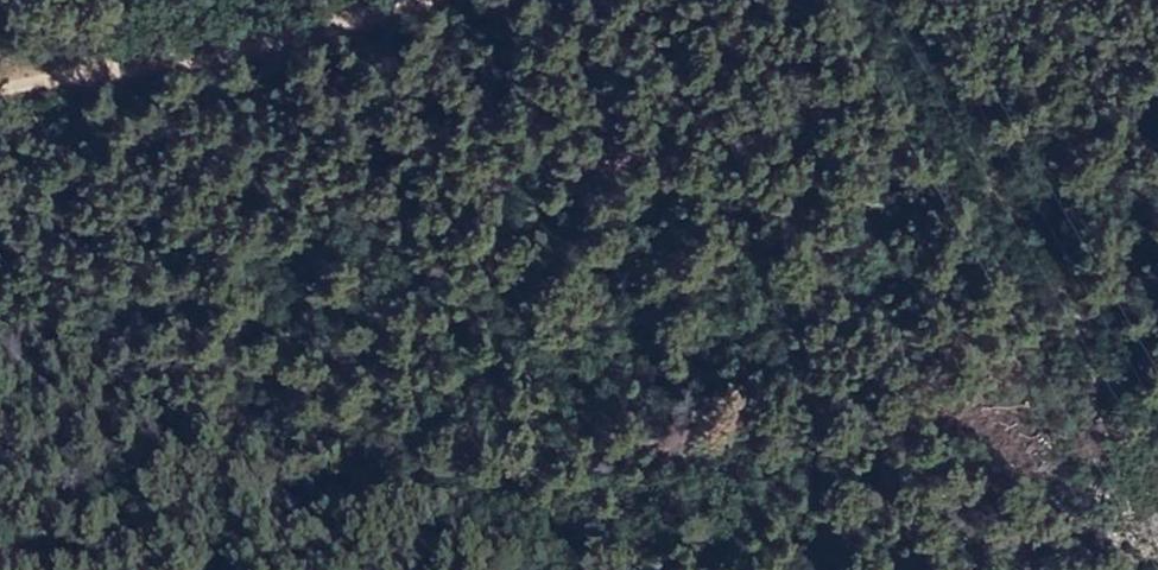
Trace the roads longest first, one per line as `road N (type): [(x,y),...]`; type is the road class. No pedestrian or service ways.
road 1 (track): [(283,0),(97,46),(0,80)]

